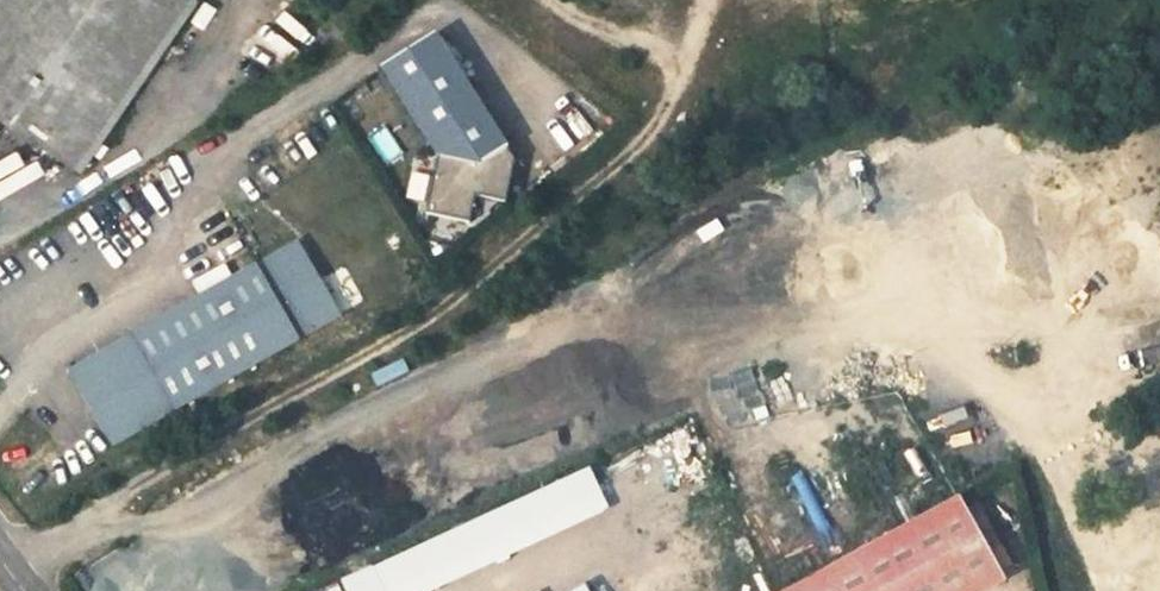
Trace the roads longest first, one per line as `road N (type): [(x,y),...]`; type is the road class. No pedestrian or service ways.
road 1 (track): [(86,532),(129,488),(428,320),(637,147),(665,110),(674,63),(549,0)]
road 2 (track): [(13,570),(86,532),(179,523),(334,431),(475,363),(587,325),(790,322)]

